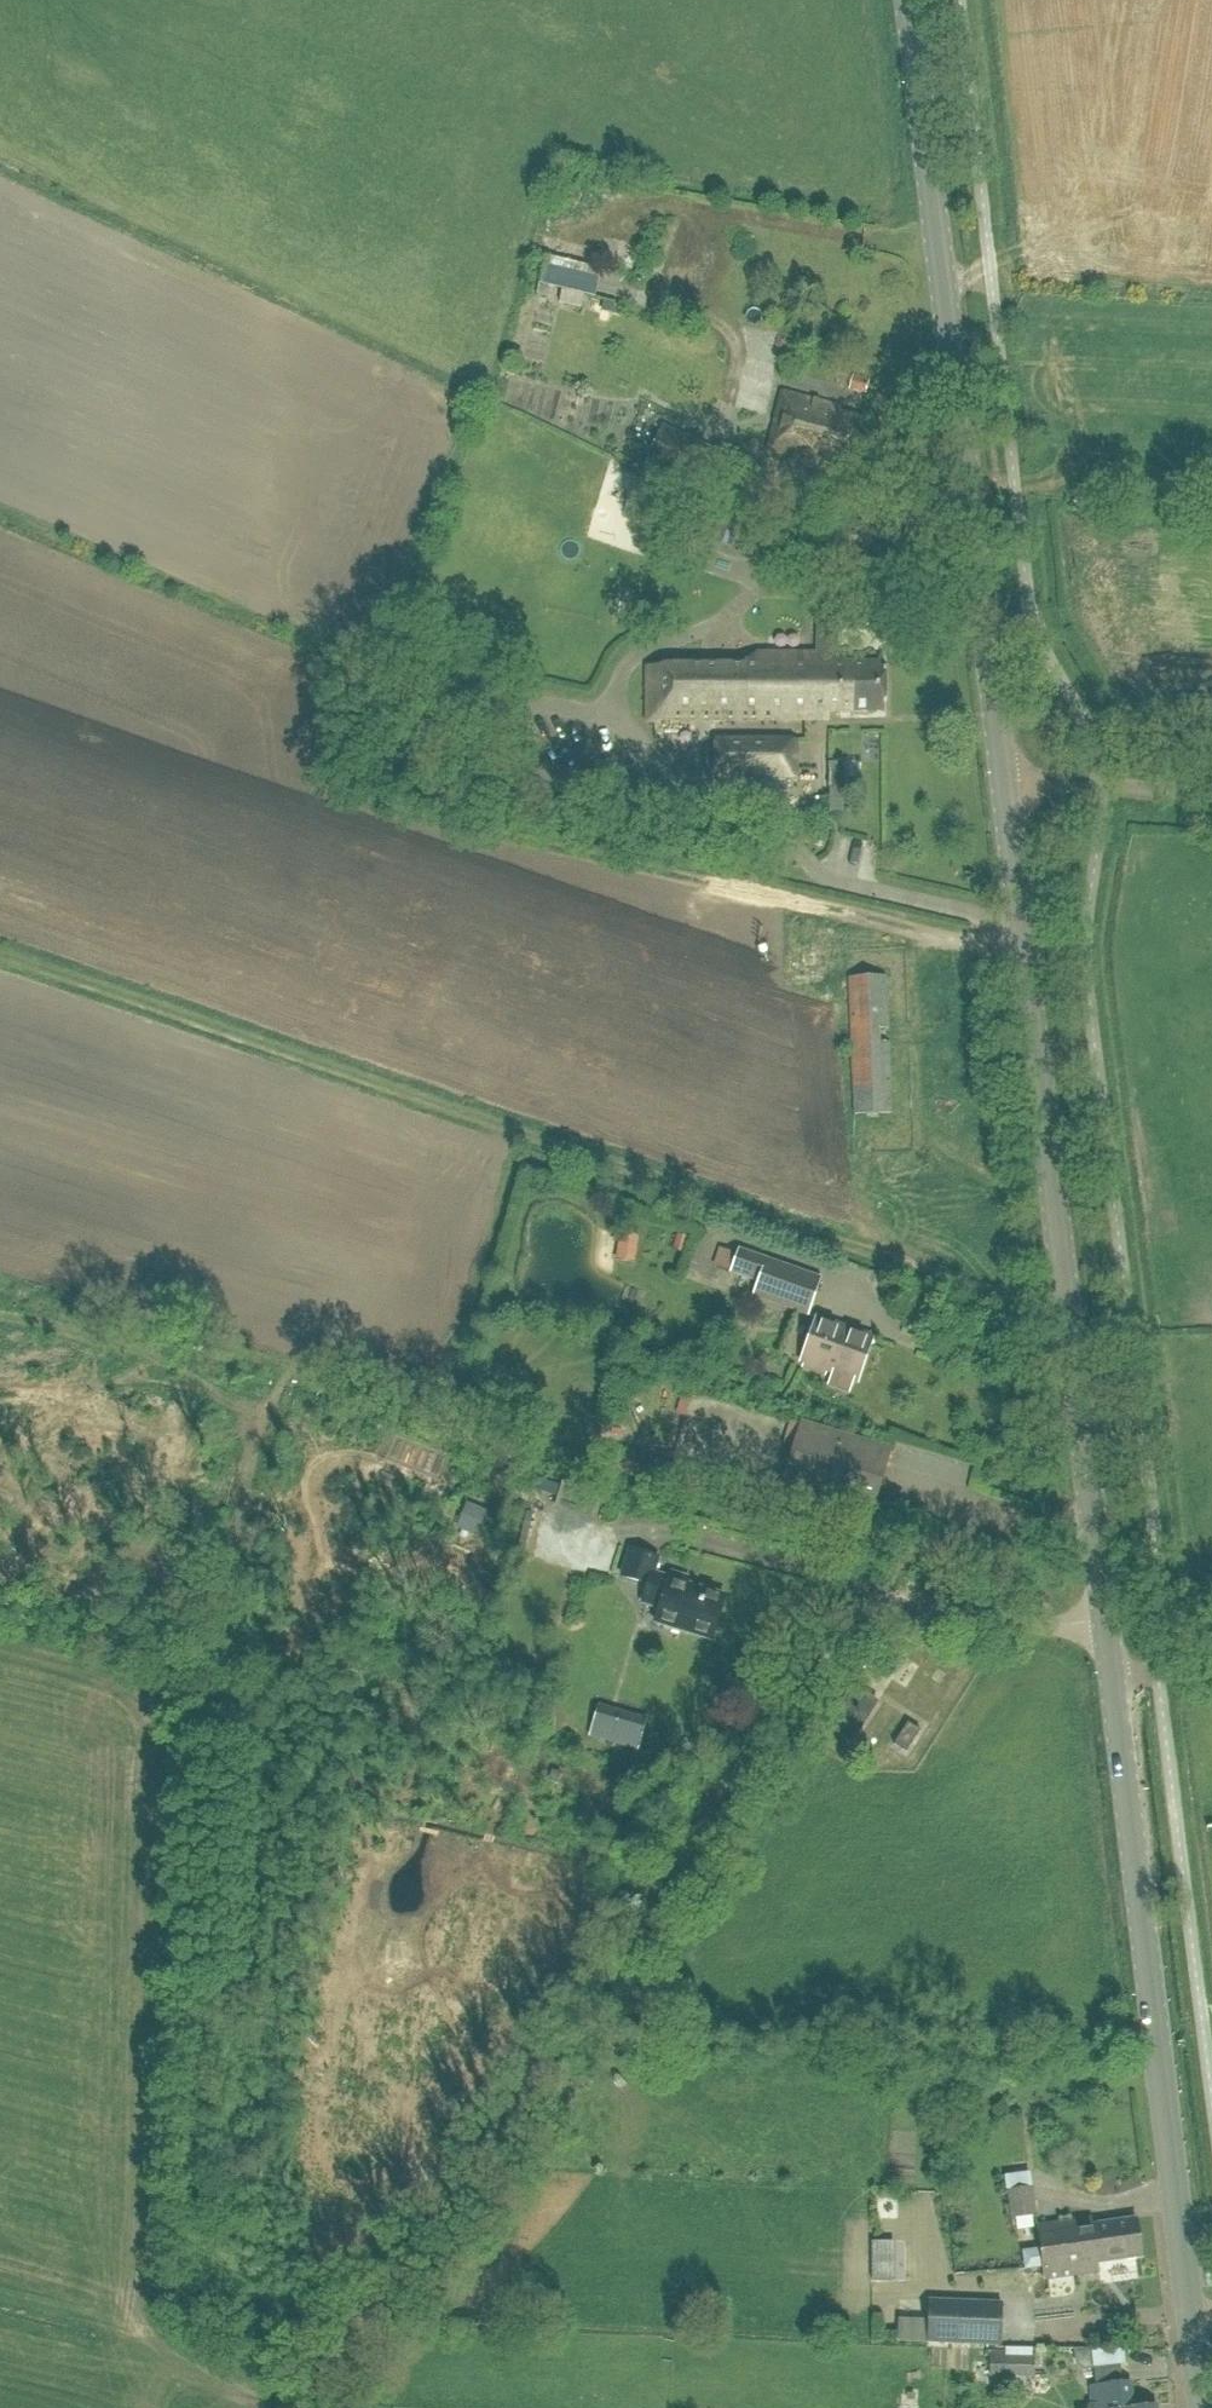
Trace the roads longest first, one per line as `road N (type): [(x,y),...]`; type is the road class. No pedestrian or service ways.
road 1 (unclassified): [(1106,1614),(1048,1625),(890,1607),(831,1643),(295,2407)]
road 2 (secondary): [(1106,1614),(1004,782)]
road 3 (secondary): [(1004,782),(907,0)]
road 4 (secondary): [(1202,2407),(1111,1681)]
road 5 (unclassified): [(1211,793),(1004,782)]

